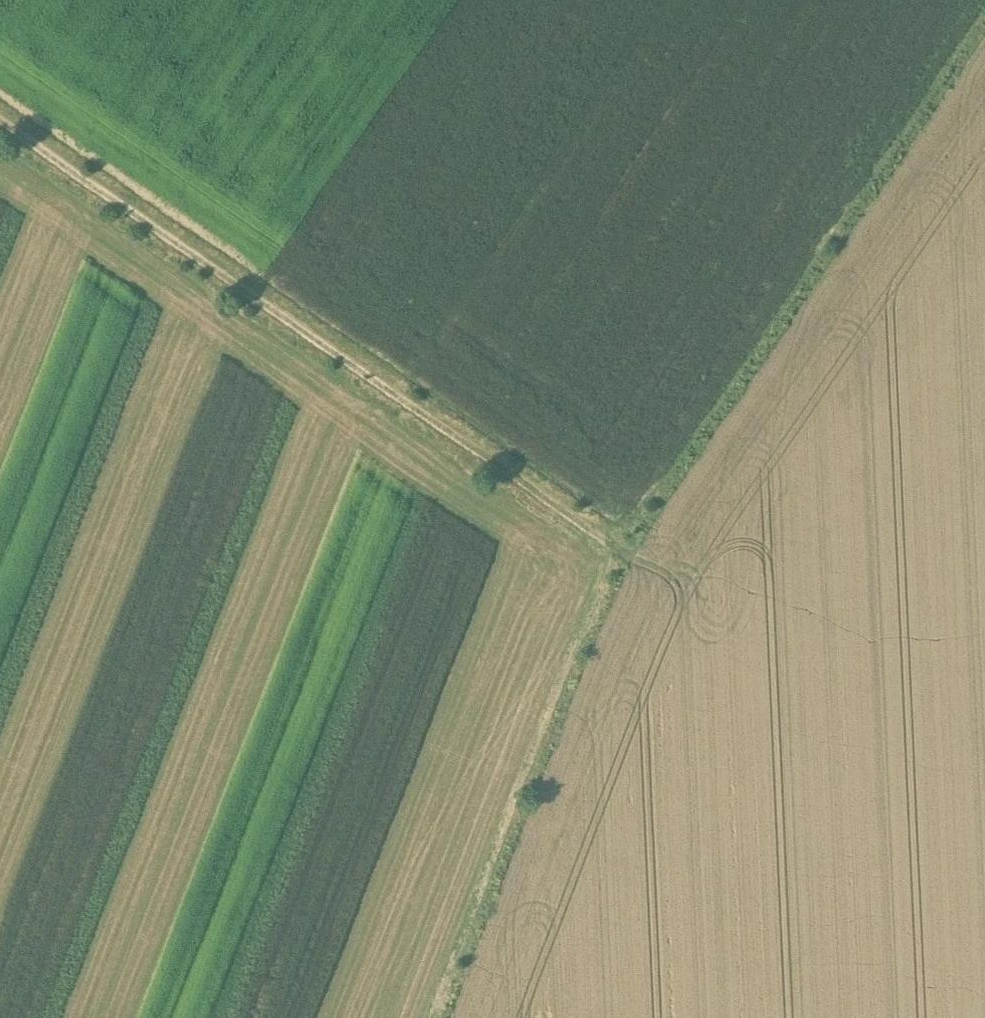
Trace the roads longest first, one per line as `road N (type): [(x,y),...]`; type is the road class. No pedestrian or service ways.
road 1 (track): [(0,121),(617,549)]

